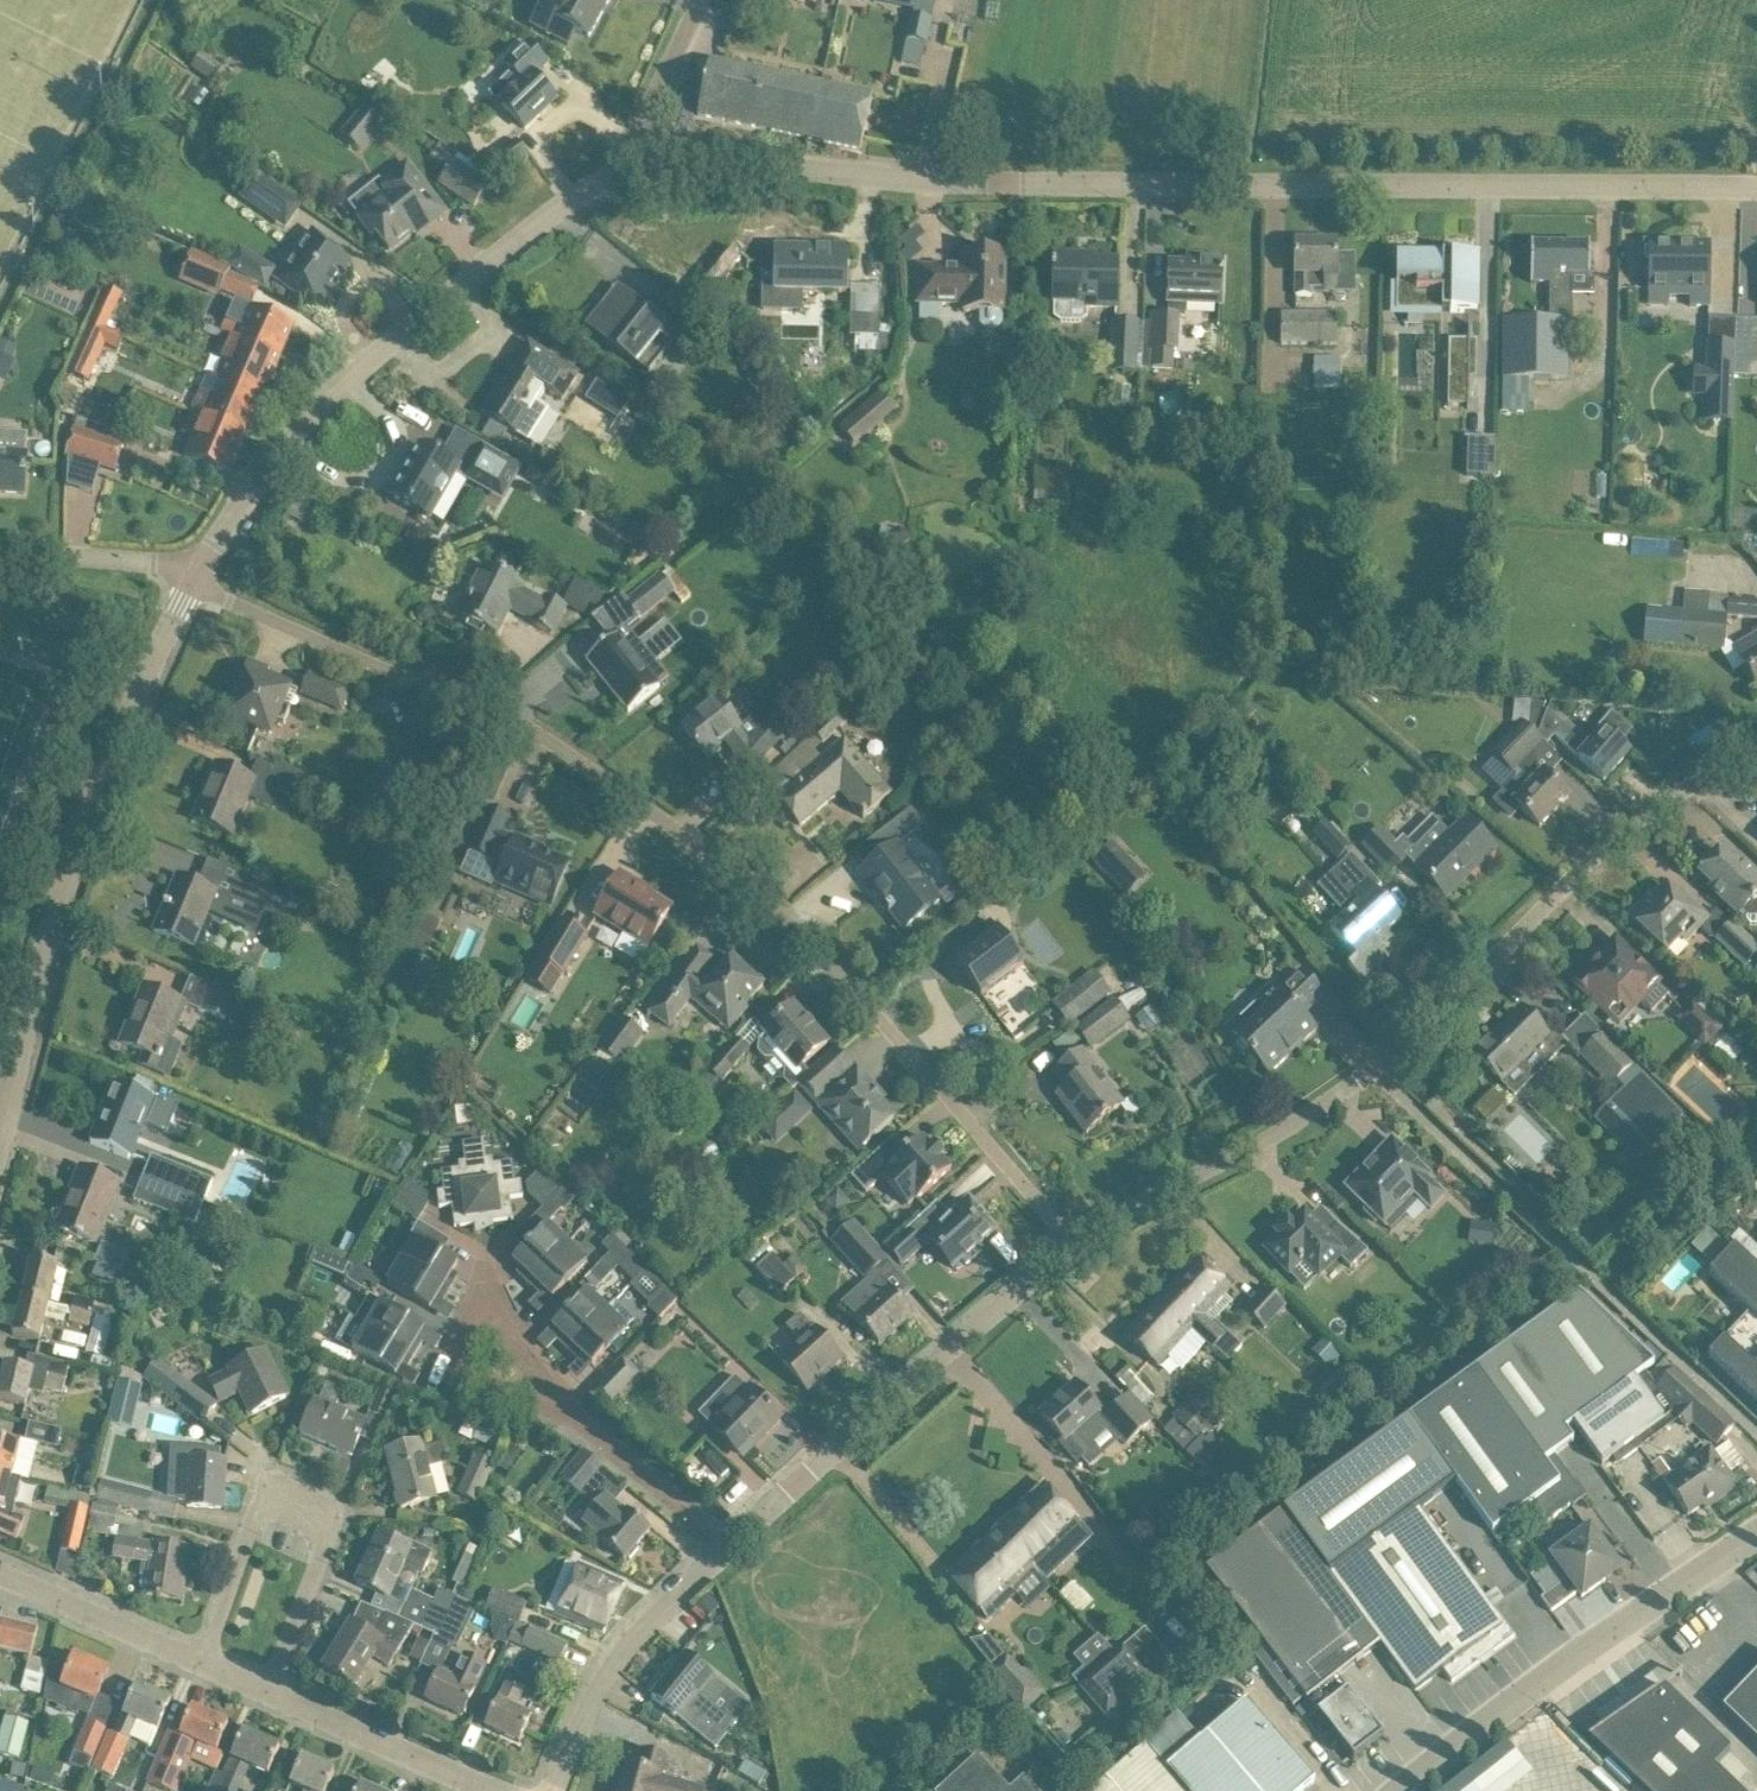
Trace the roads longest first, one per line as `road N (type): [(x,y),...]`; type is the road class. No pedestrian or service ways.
road 1 (tertiary): [(633,165),(739,160),(920,179),(1756,185)]
road 2 (residential): [(1069,1240),(753,894),(527,739),(231,607),(190,579)]
road 3 (residential): [(1069,1240),(1298,1121),(1380,1064),(1614,835),(1756,743)]
road 4 (tertiary): [(190,579),(265,465),(358,367),(560,204),(633,165)]
road 5 (tertiary): [(0,1112),(62,876),(113,737),(190,579)]
road 6 (residential): [(725,1548),(1069,1240)]
road 7 (unclassified): [(1401,1790),(1495,1711),(1756,1532)]
road 8 (residential): [(269,1693),(324,1532),(311,1509),(269,1491),(245,1505),(184,1656)]
road 9 (residential): [(548,1790),(609,1663),(725,1548)]
road 10 (residential): [(490,1790),(269,1693)]
road 11 (residential): [(725,1548),(541,1392)]
road 12 (residential): [(541,1392),(482,1286),(443,1378)]
road 13 (residential): [(184,1656),(0,1574)]
road 14 (residential): [(190,579),(147,561),(0,555)]
road 15 (unclassified): [(633,165),(693,0)]

